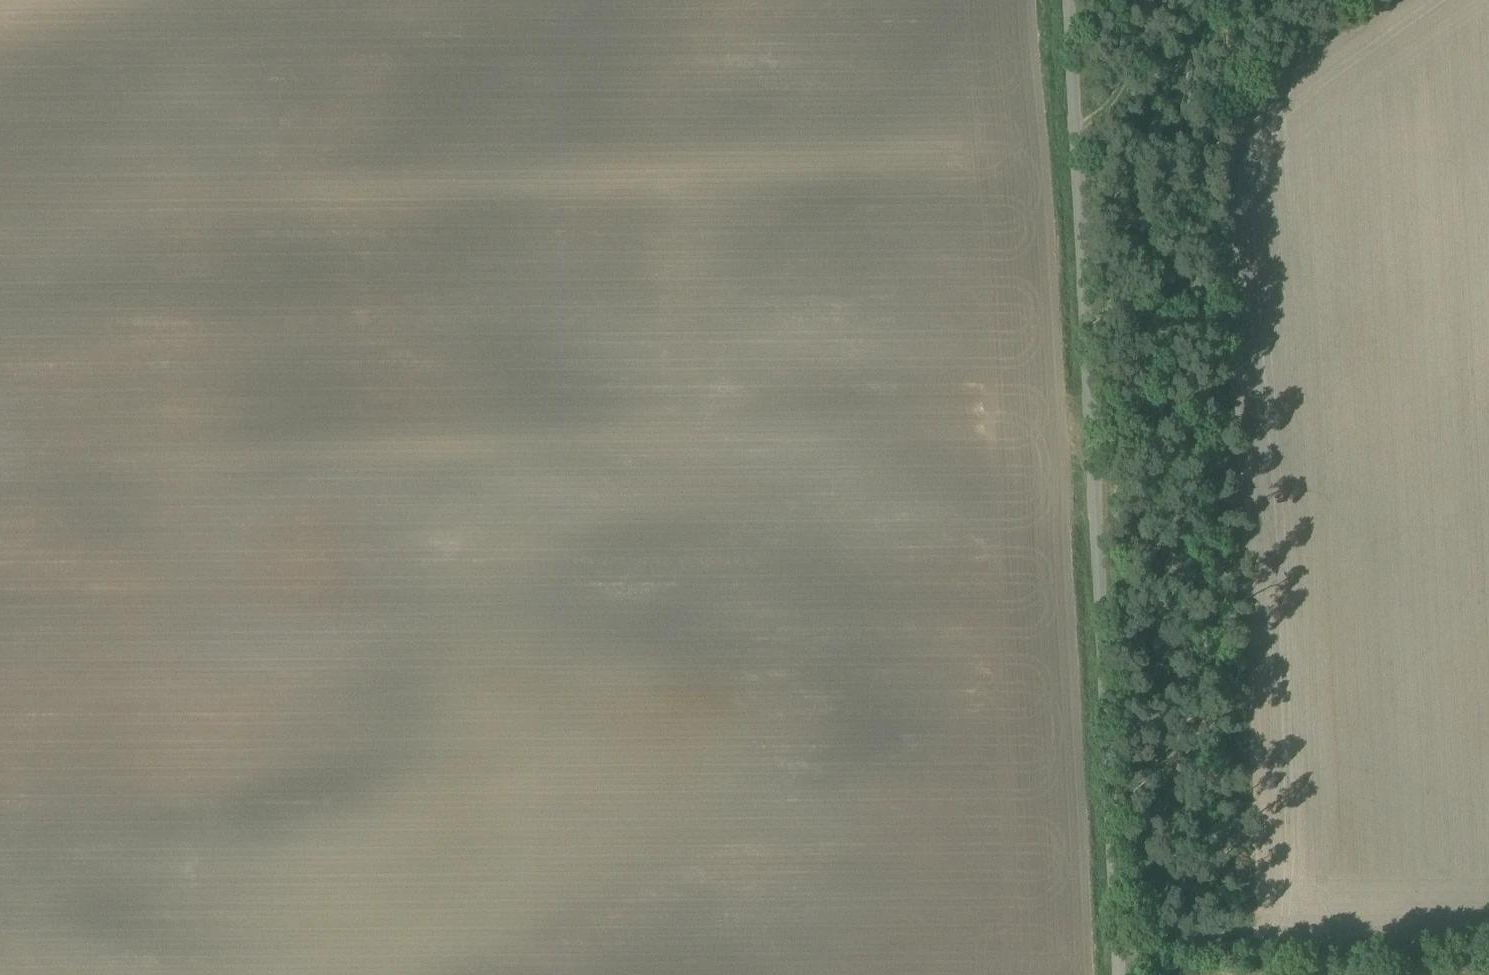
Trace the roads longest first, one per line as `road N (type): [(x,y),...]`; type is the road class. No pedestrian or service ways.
road 1 (unclassified): [(1119,974),(1066,0)]

